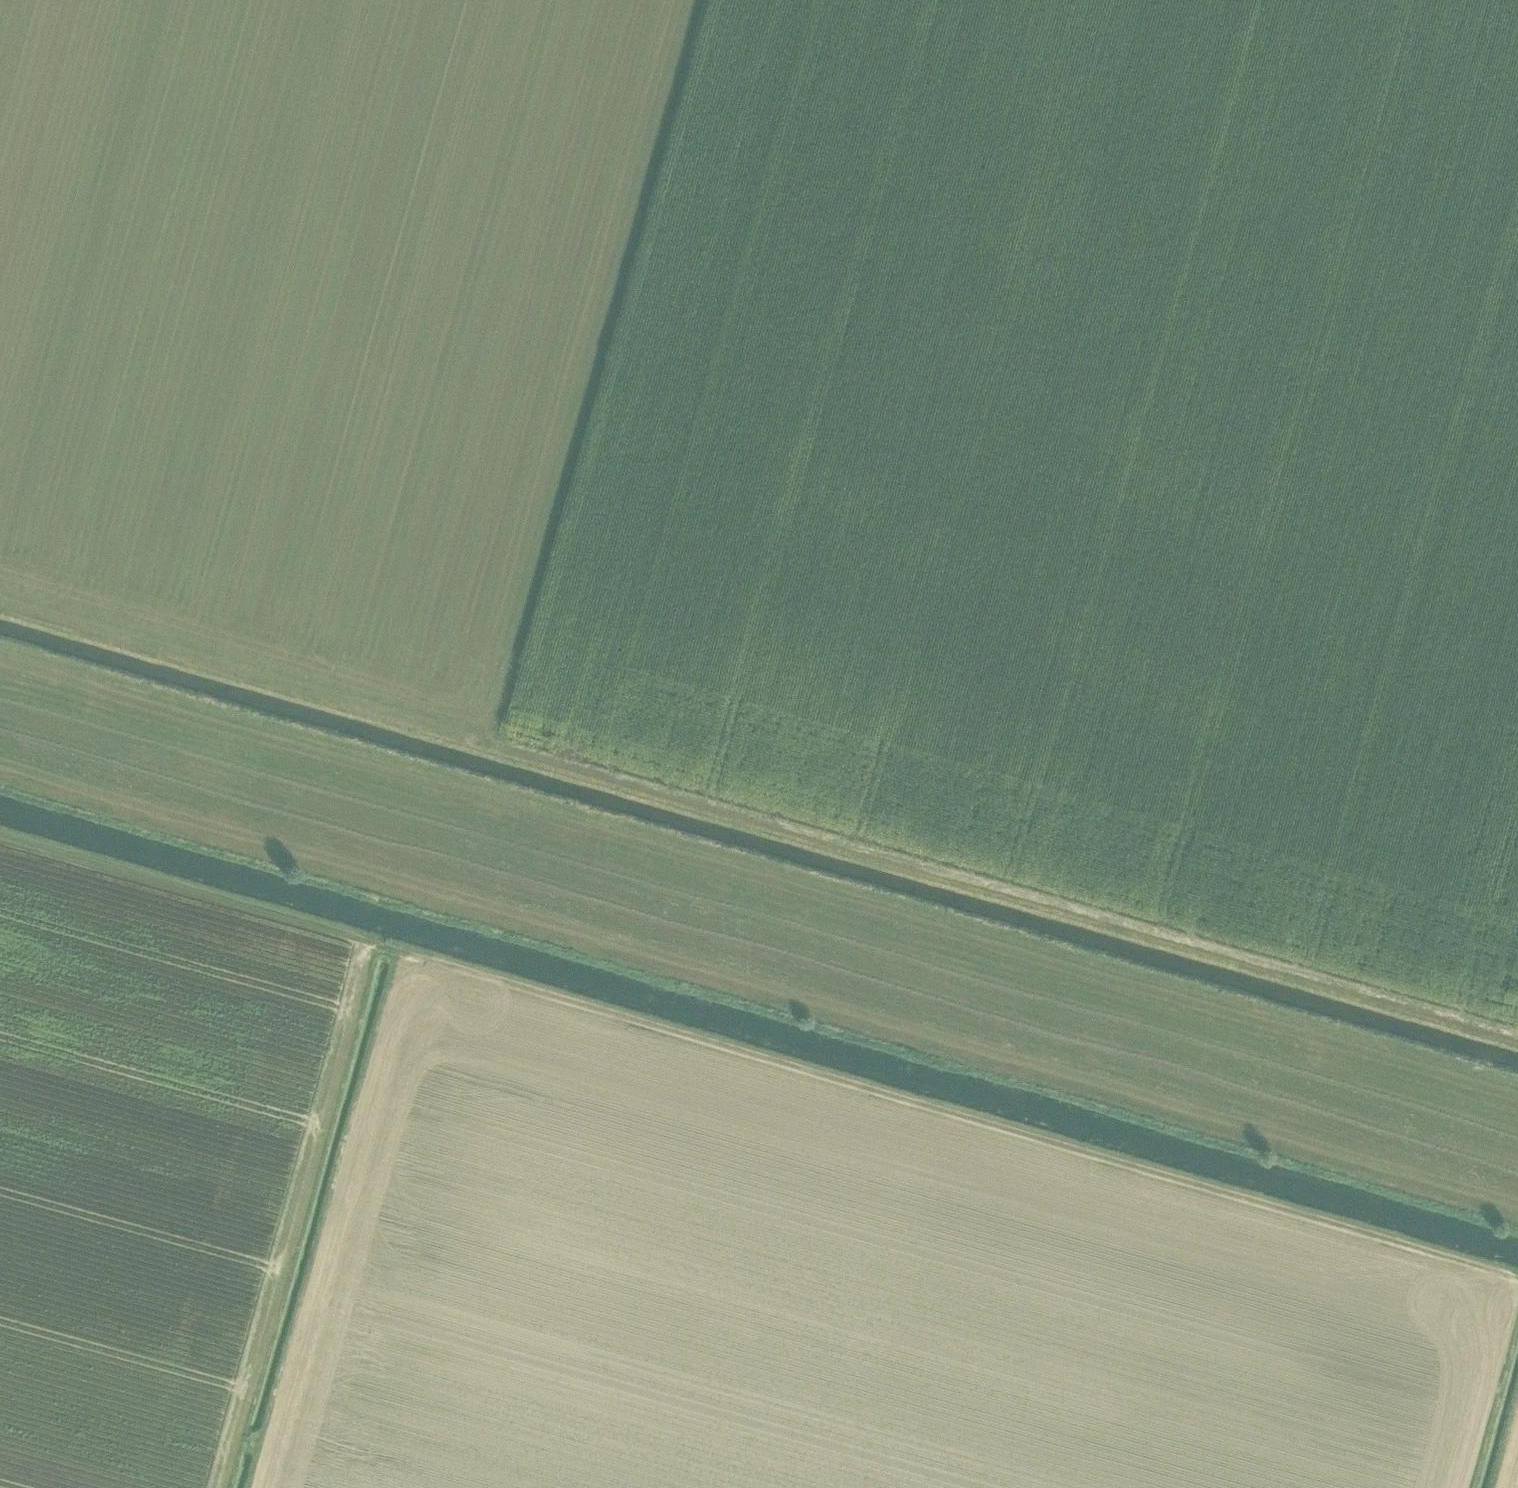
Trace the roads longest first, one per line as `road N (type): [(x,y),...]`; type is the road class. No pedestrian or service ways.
road 1 (track): [(218,1487),(366,947)]

